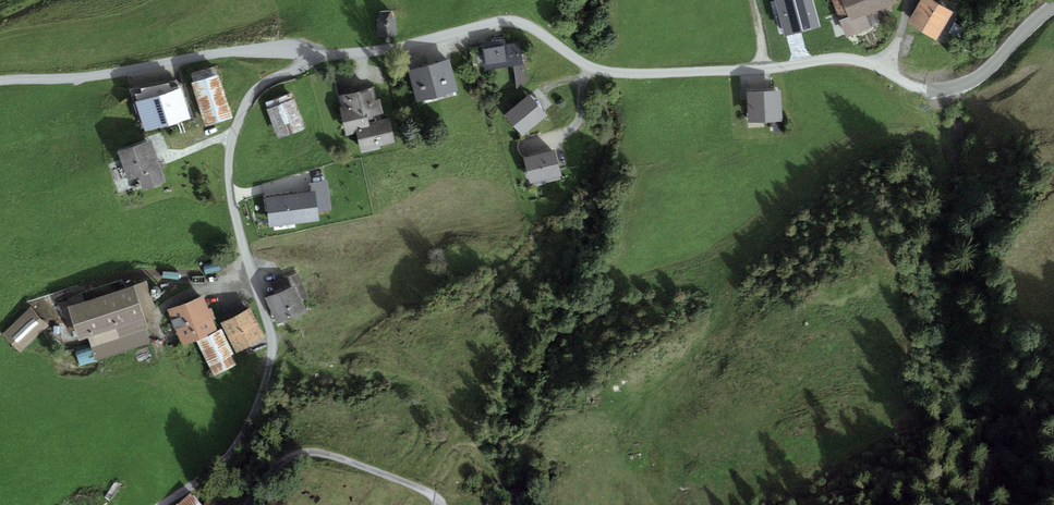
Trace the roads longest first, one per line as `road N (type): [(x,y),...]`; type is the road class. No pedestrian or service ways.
road 1 (unclassified): [(0,82),(119,77),(230,51),(388,48),(502,21),(535,30),(610,73),(845,59),(885,70)]
road 2 (unclassified): [(441,504),(422,489),(311,453),(284,462),(249,504)]
road 3 (unclassified): [(885,70),(918,89),(960,87),(1053,3)]
road 4 (track): [(161,504),(228,449),(274,340)]

